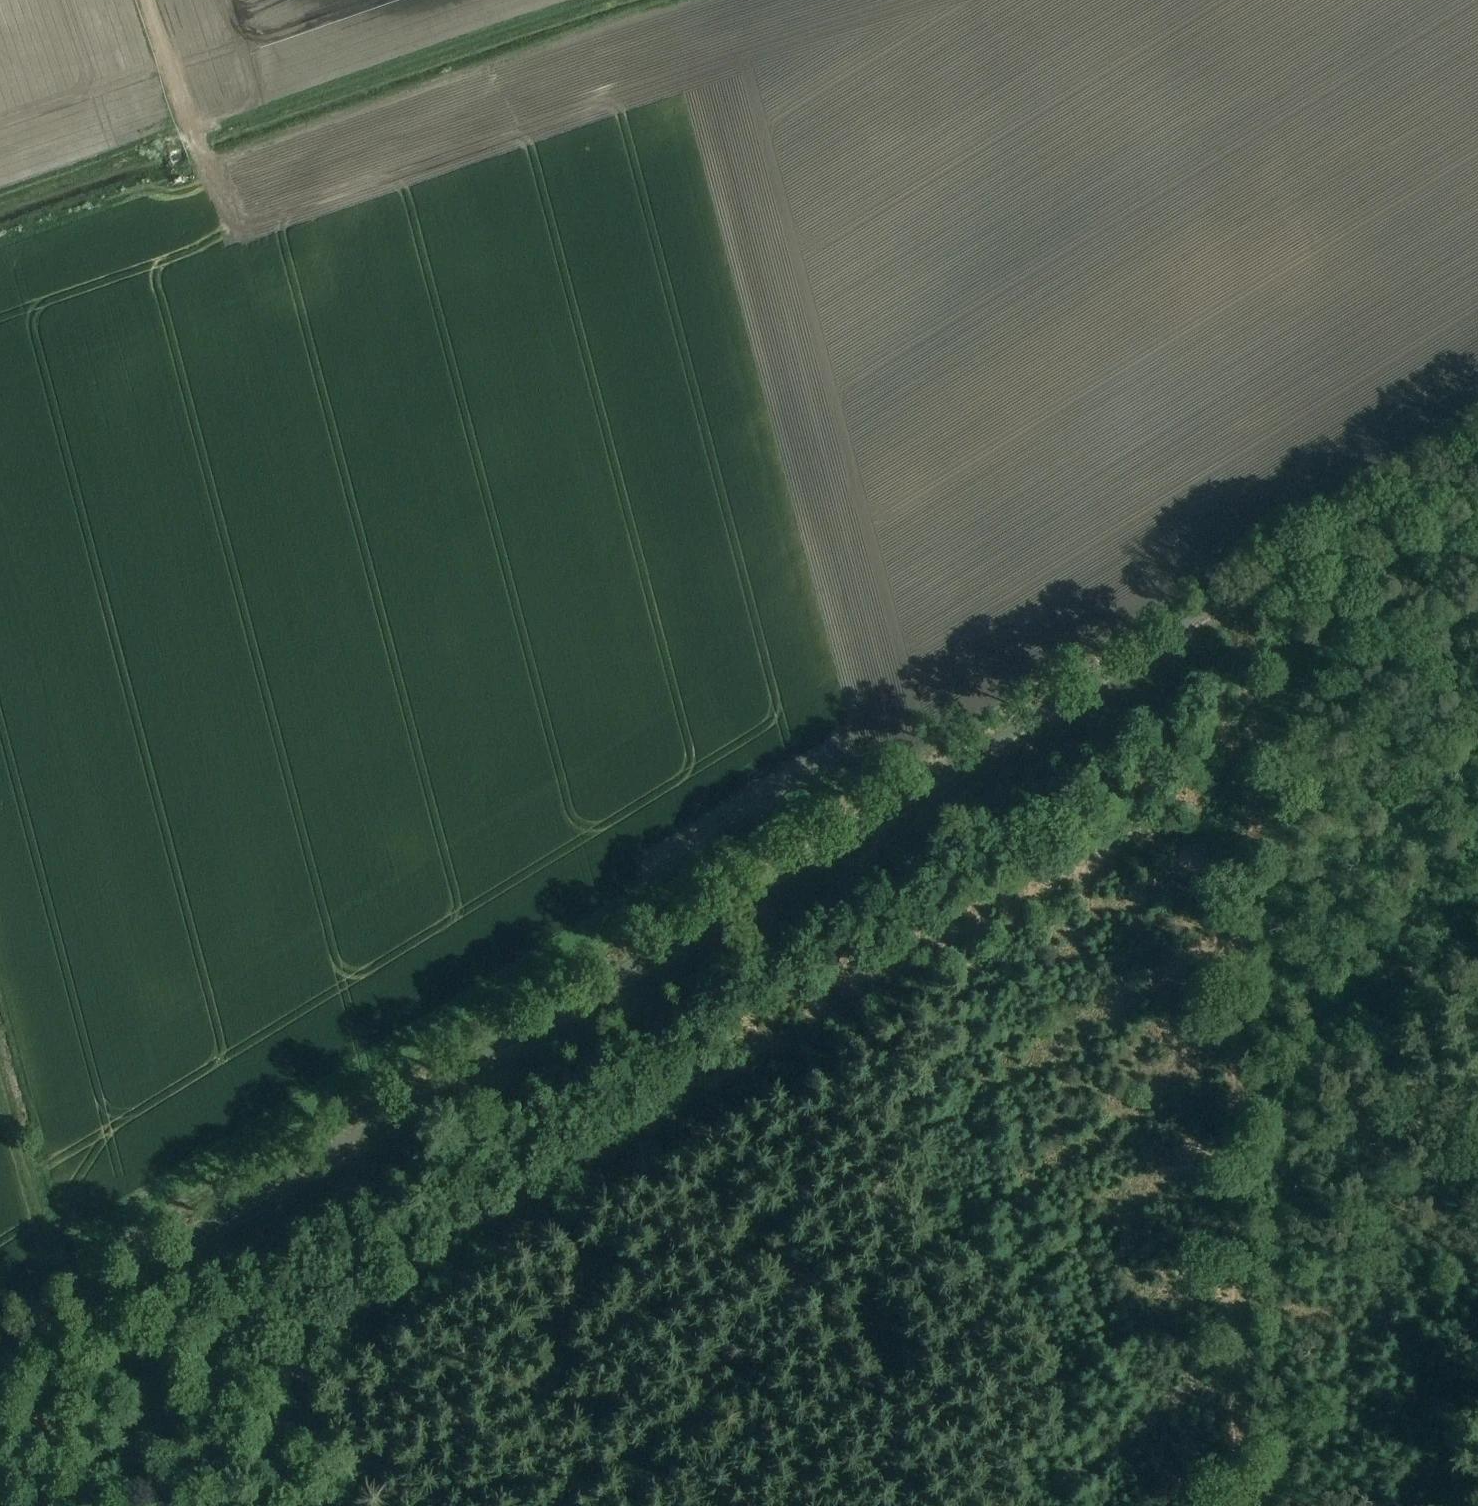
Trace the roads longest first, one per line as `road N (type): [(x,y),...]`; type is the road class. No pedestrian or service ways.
road 1 (track): [(0,1363),(1477,456)]
road 2 (track): [(1235,1505),(1247,589)]
road 3 (track): [(156,0),(213,161)]

